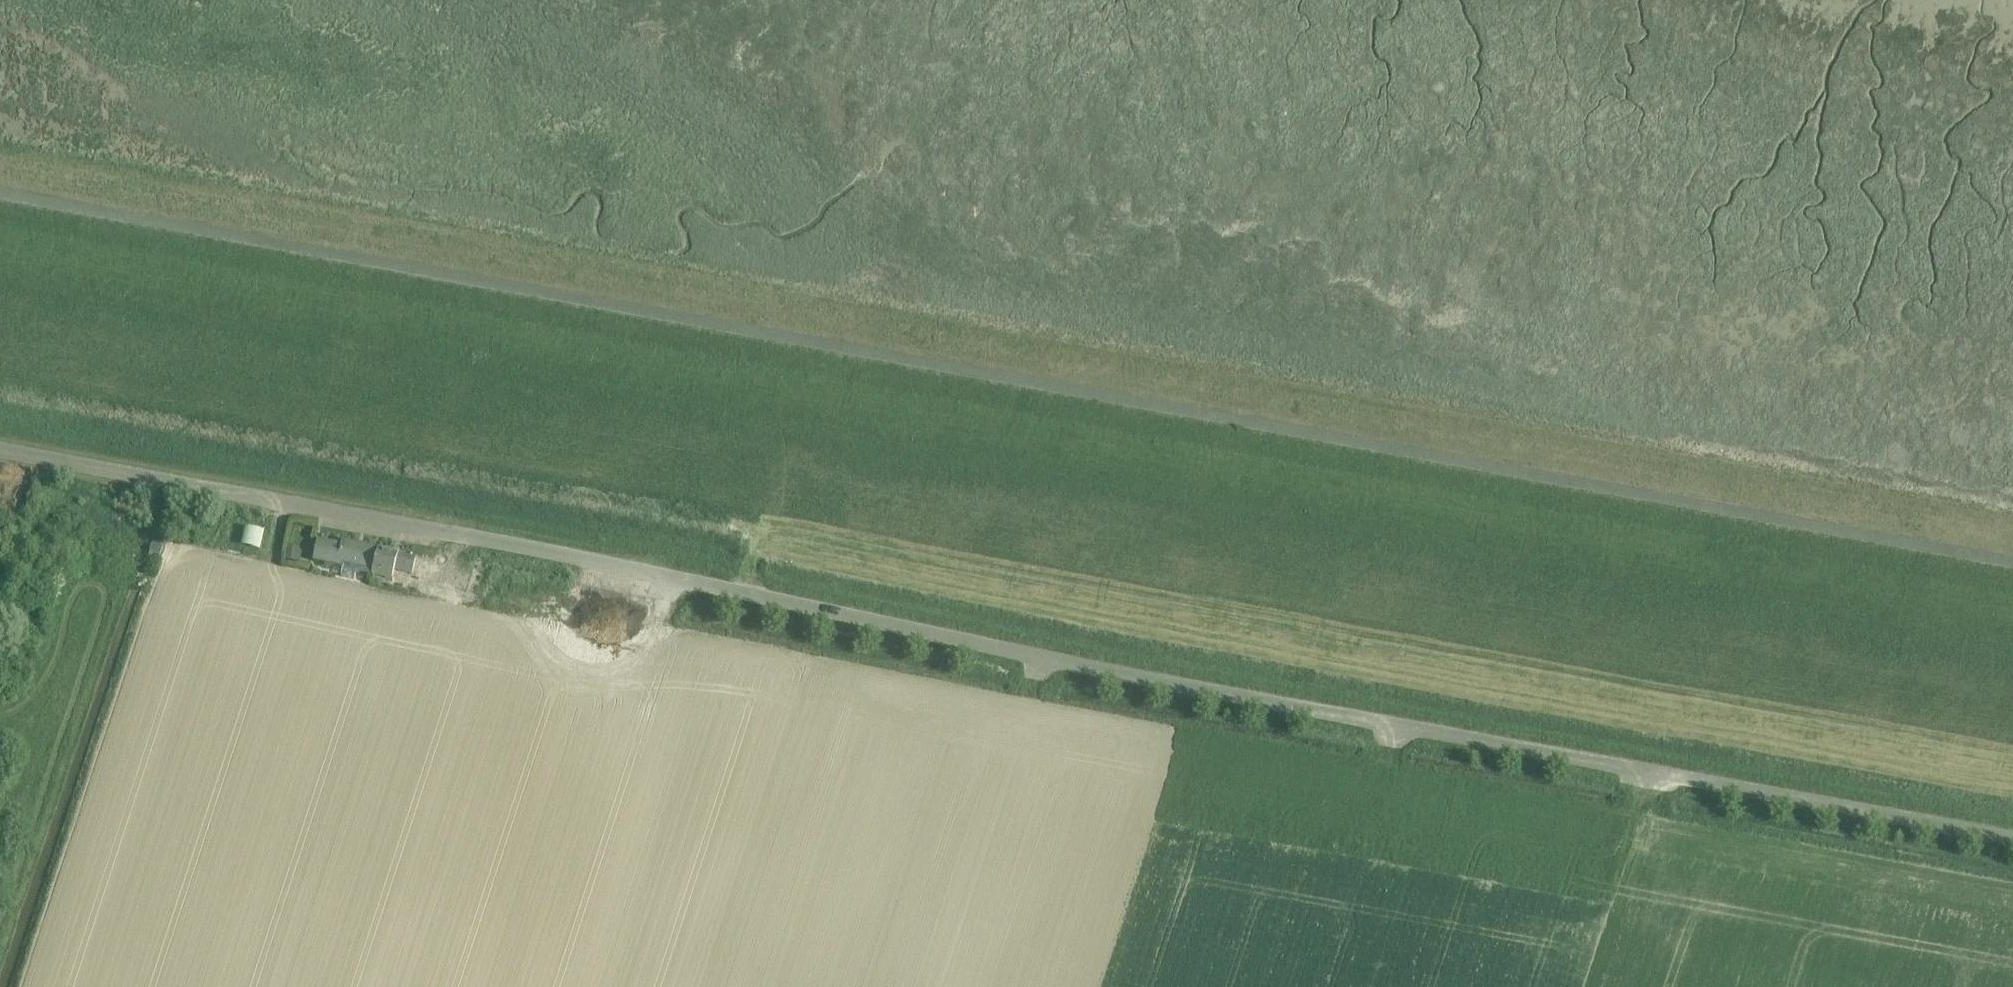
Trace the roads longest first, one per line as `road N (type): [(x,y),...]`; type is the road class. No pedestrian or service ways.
road 1 (unclassified): [(2012,837),(0,452)]

